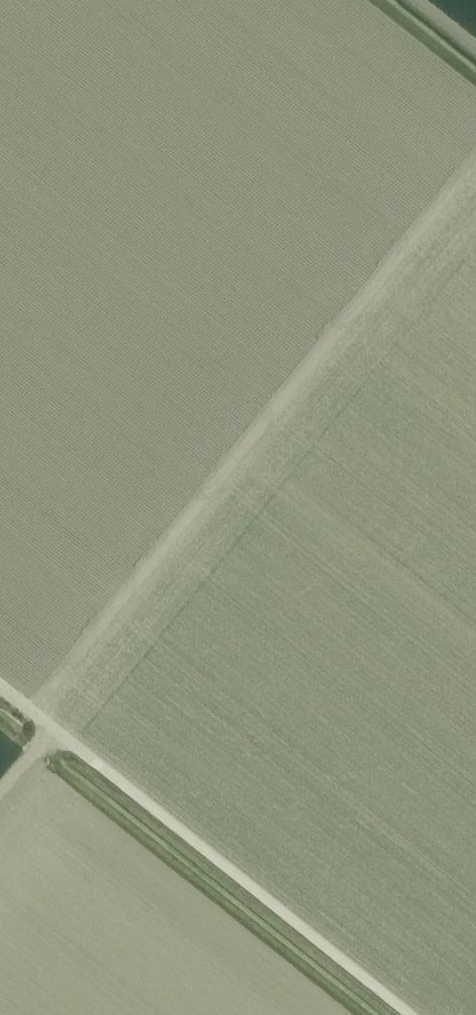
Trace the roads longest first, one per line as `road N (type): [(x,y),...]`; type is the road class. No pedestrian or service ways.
road 1 (track): [(0,685),(410,1014)]

